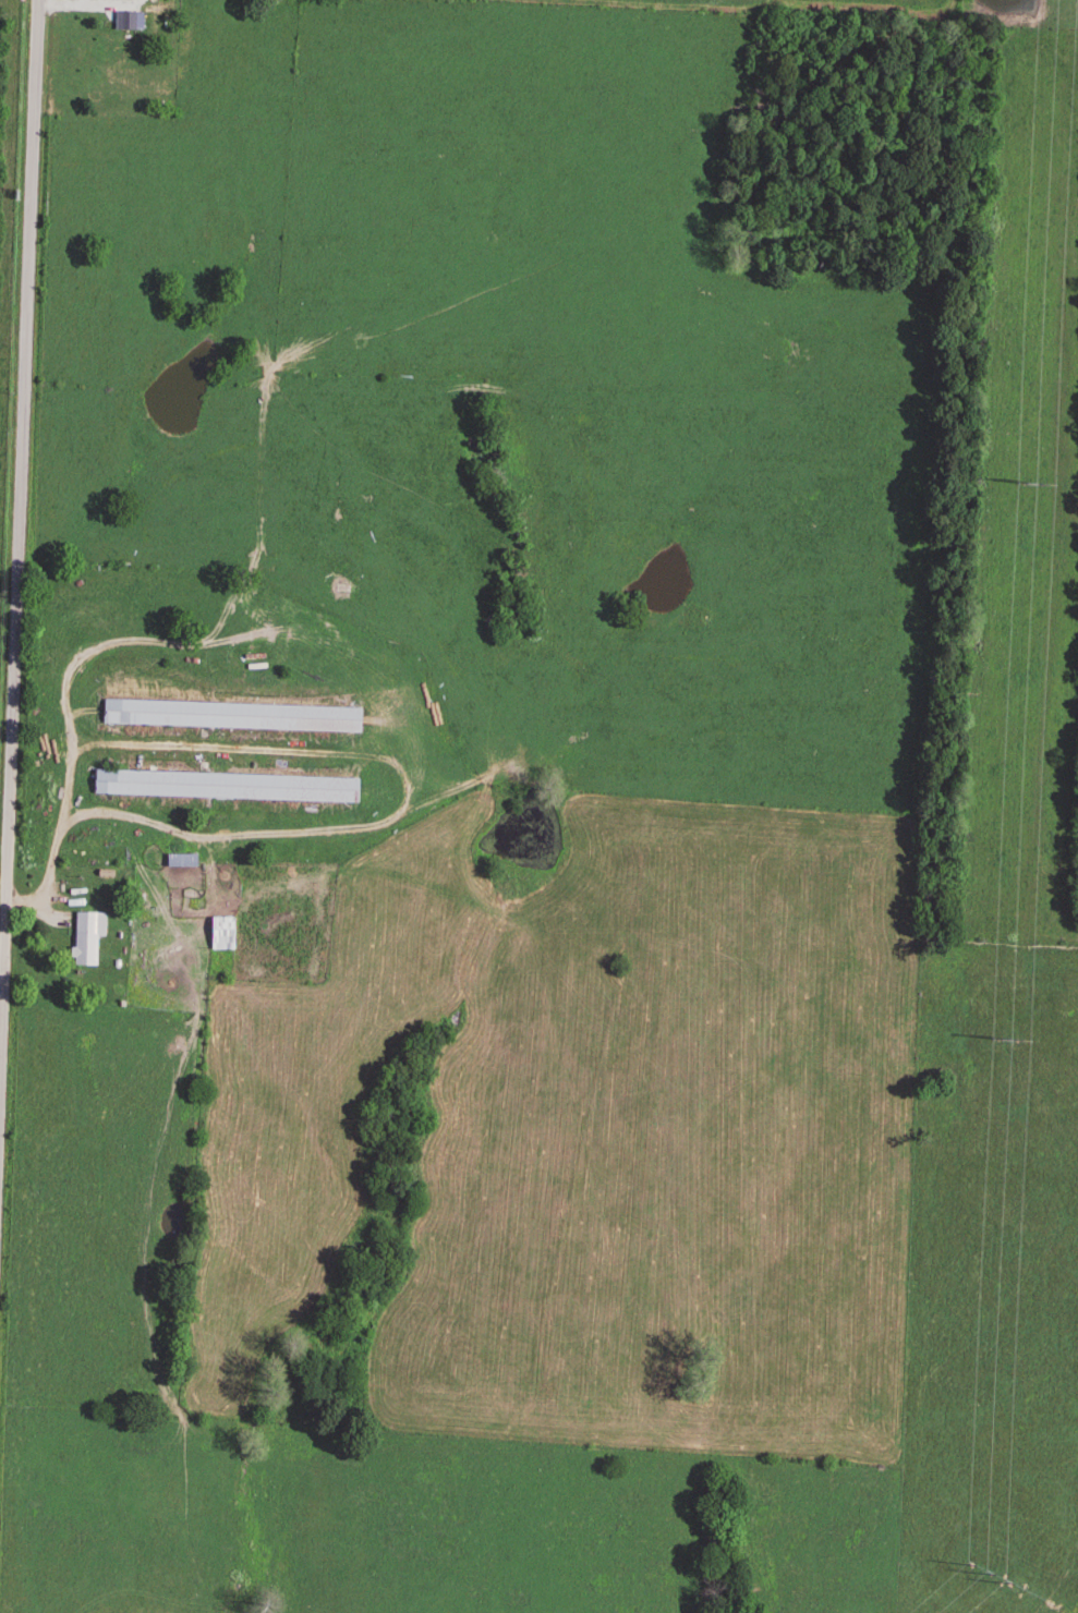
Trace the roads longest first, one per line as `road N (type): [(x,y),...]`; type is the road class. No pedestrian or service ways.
road 1 (residential): [(0,1102),(37,0)]
road 2 (residential): [(8,898),(39,903),(51,875),(72,712)]

